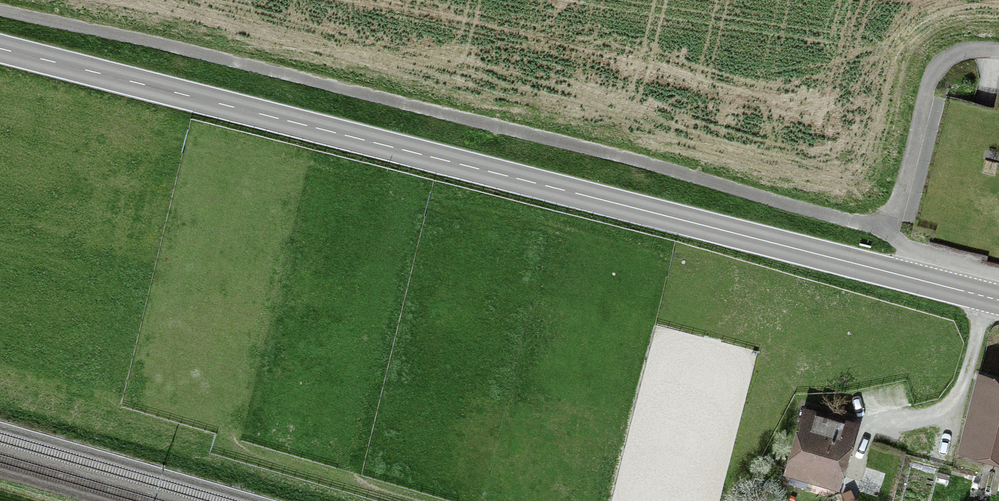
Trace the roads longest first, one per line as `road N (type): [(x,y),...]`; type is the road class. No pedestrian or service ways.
road 1 (primary): [(0,48),(998,300)]
road 2 (track): [(0,9),(877,226)]
road 3 (track): [(877,226),(900,203),(936,70),(953,55),(998,51)]
road 4 (track): [(877,226),(986,297)]

